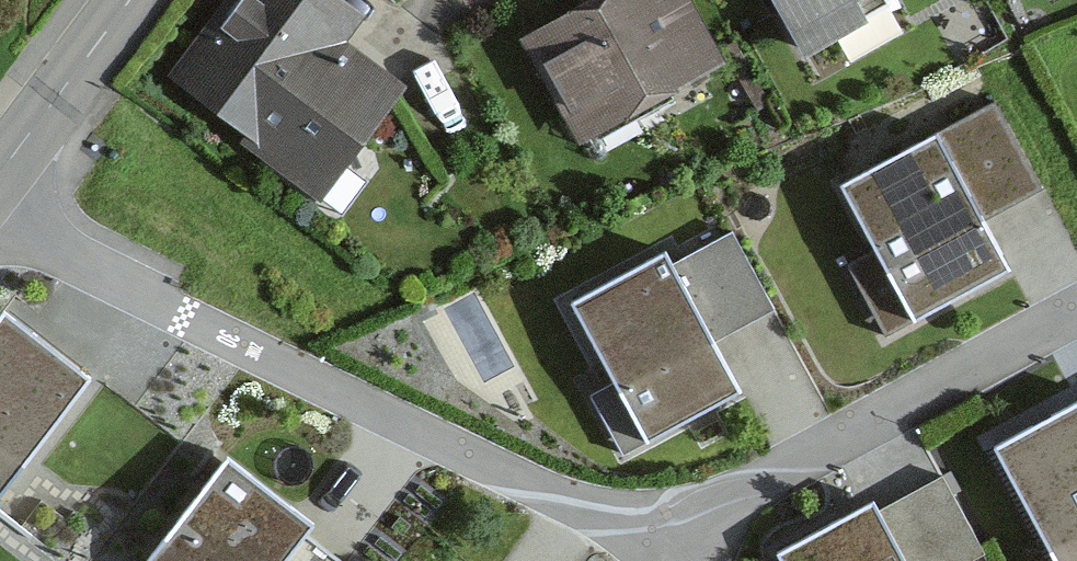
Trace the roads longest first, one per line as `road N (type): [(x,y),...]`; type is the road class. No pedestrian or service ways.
road 1 (residential): [(656,546),(0,228)]
road 2 (residential): [(1076,309),(656,546)]
road 3 (unclassified): [(130,0),(0,174)]

